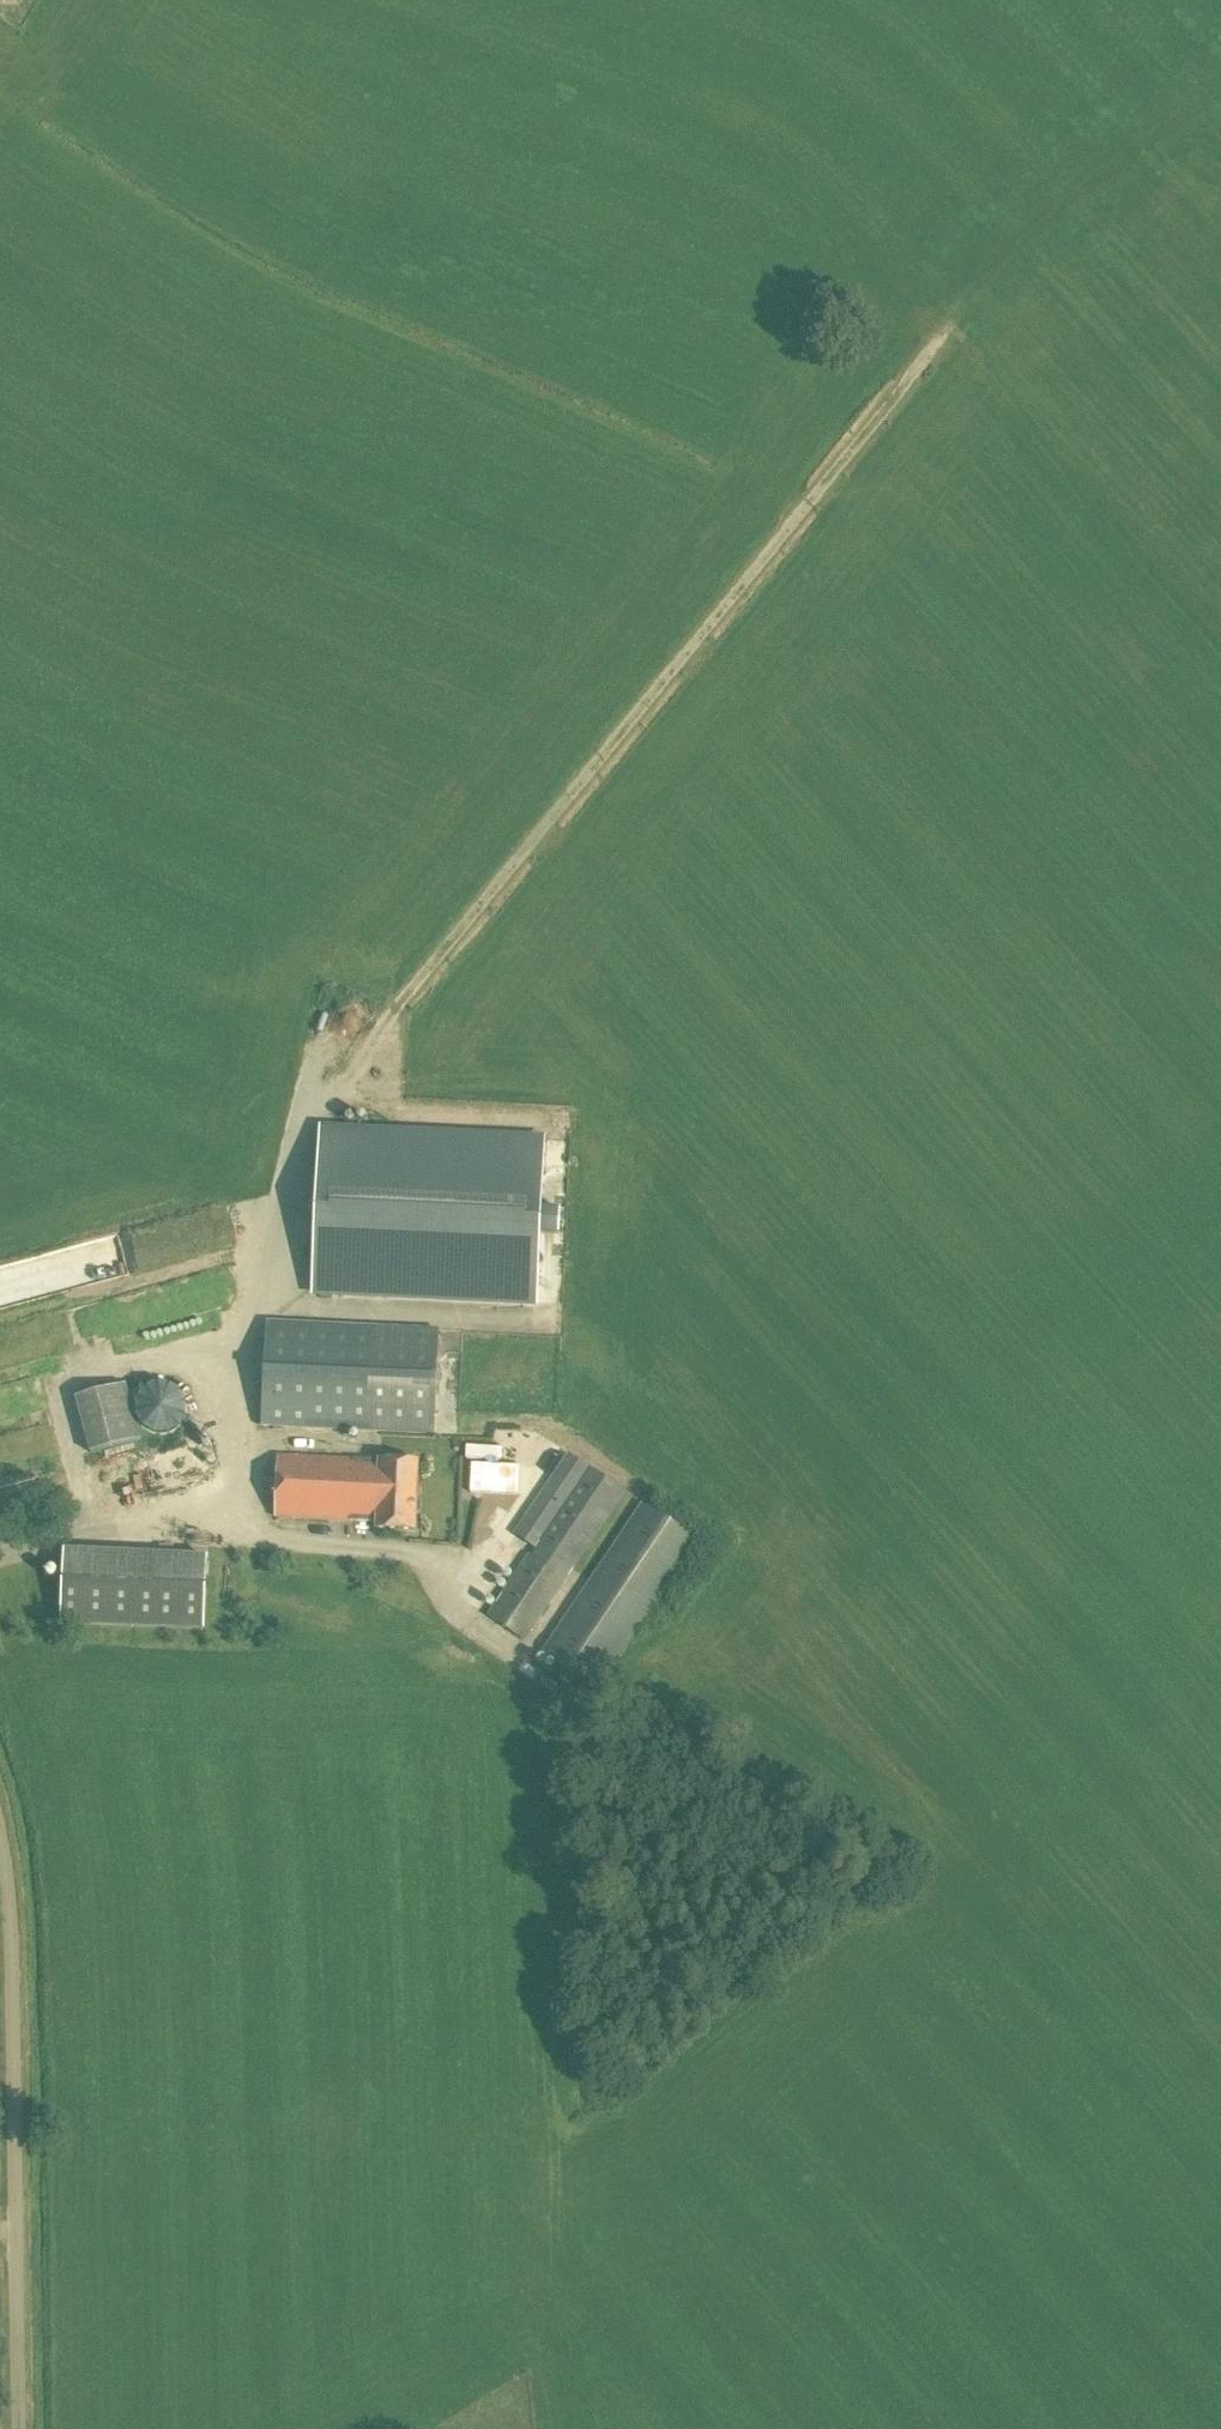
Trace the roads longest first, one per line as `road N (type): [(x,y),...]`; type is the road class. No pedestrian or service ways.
road 1 (unclassified): [(9,2428),(0,1939)]

